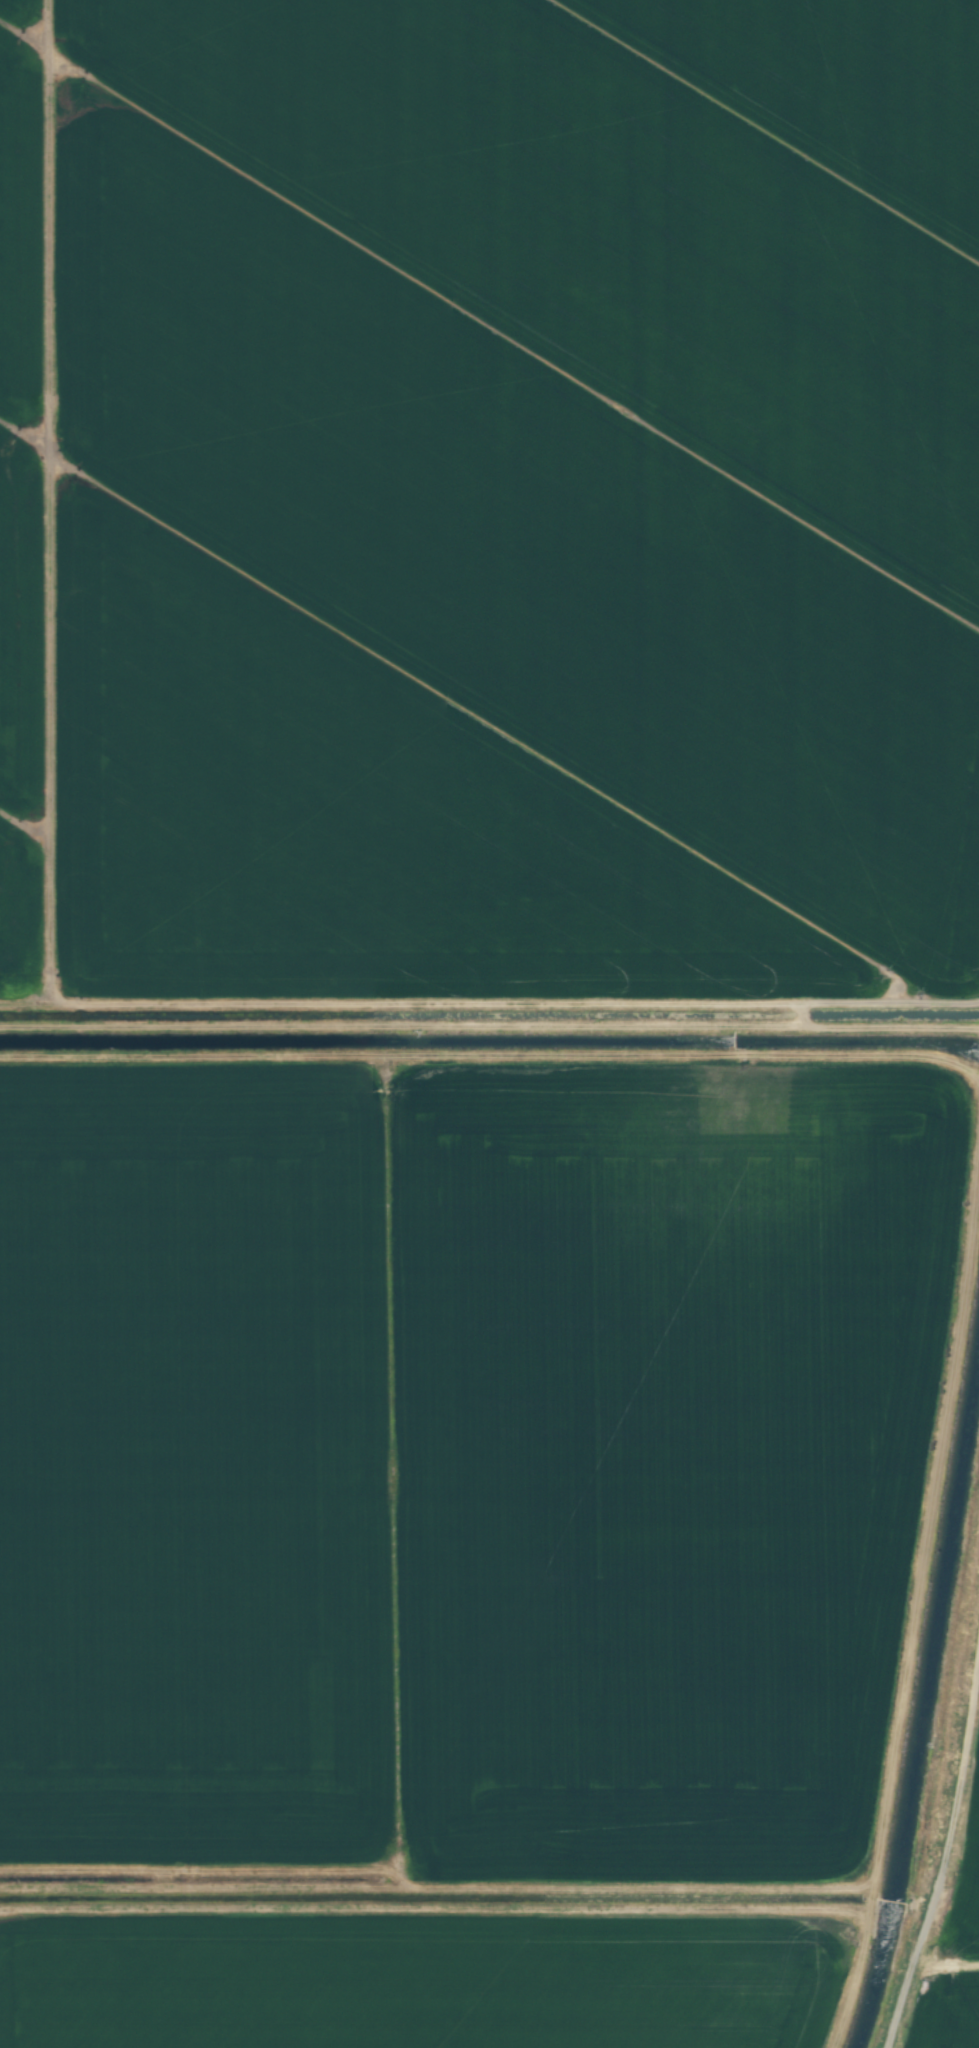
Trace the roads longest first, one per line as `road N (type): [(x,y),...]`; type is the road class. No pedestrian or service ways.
road 1 (residential): [(0,1023),(978,1028)]

